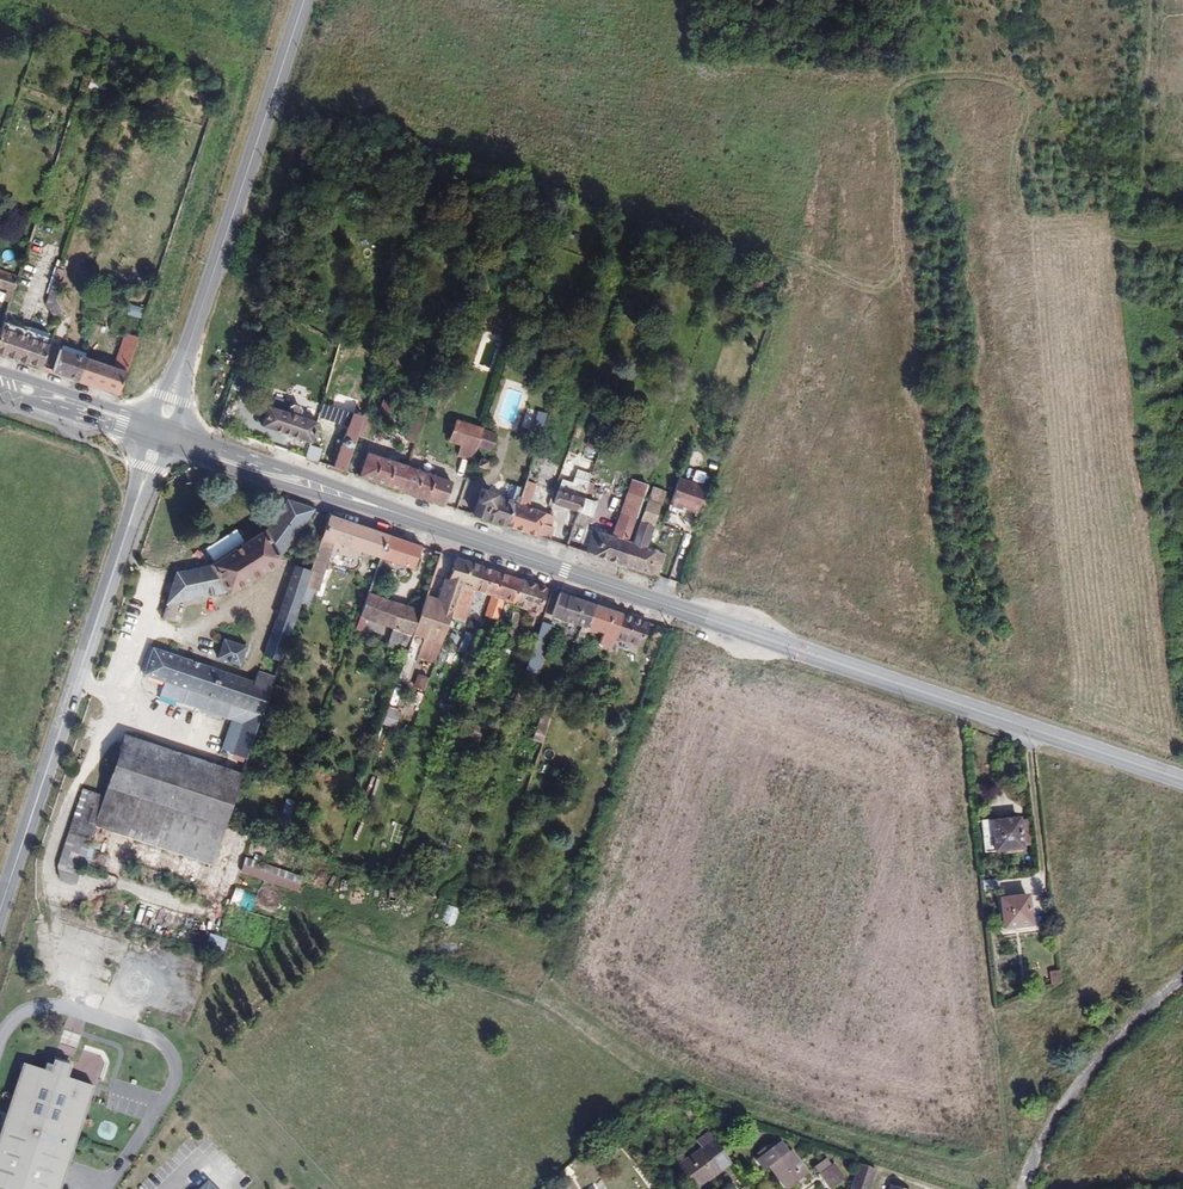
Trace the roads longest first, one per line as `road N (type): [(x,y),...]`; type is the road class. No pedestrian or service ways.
road 1 (primary): [(394,512),(1182,782)]
road 2 (secondary): [(157,442),(0,914)]
road 3 (secondary): [(303,0),(163,427)]
road 4 (unclassified): [(1182,980),(1135,1022),(1042,1140),(1025,1188)]
road 5 (primary): [(157,442),(350,508),(394,512)]
road 6 (primary): [(394,512),(300,471),(163,427)]
road 7 (primary): [(163,427),(0,371)]
road 8 (primary): [(0,392),(157,442)]

